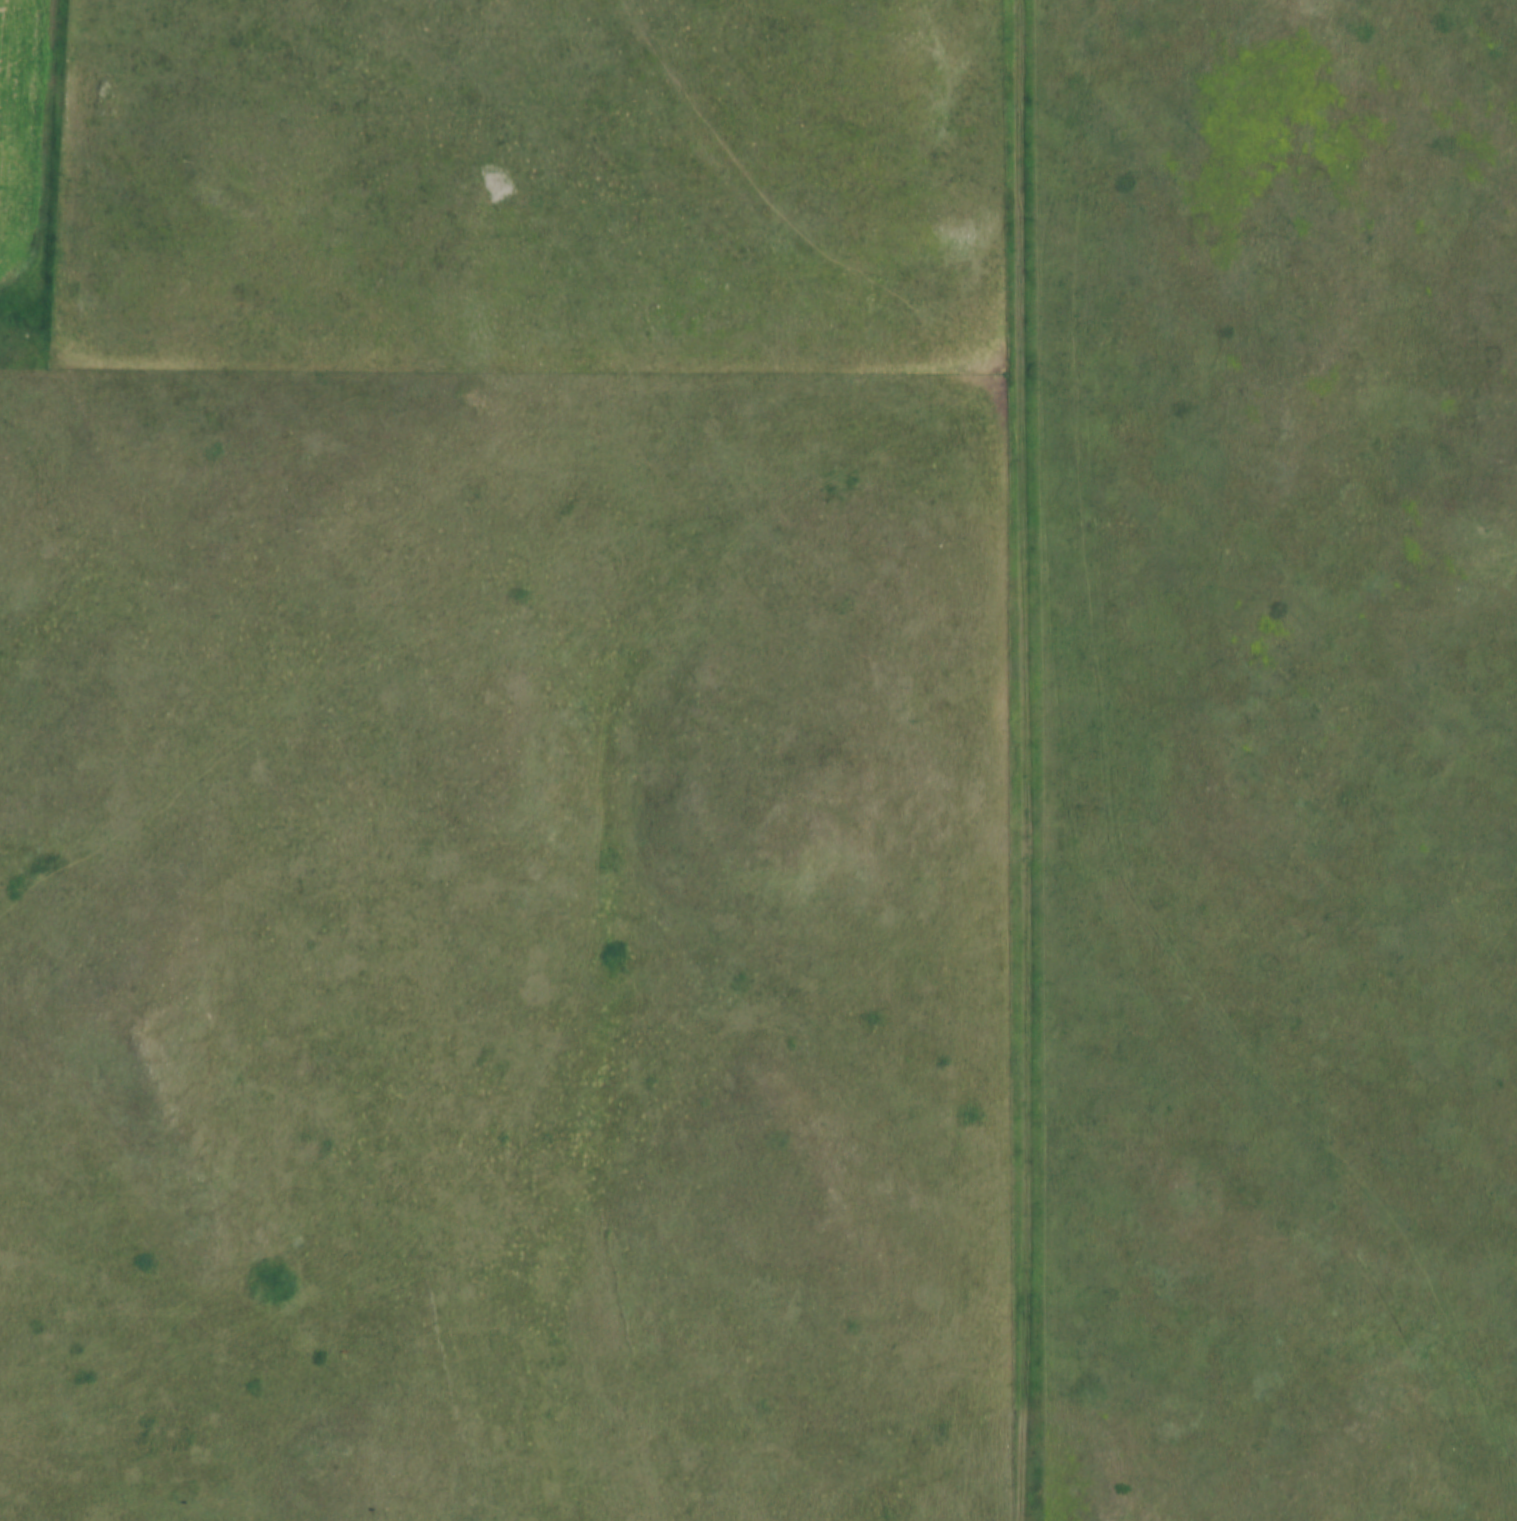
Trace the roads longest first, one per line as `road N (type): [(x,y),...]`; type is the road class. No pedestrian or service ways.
road 1 (track): [(1017,0),(1027,1520)]

